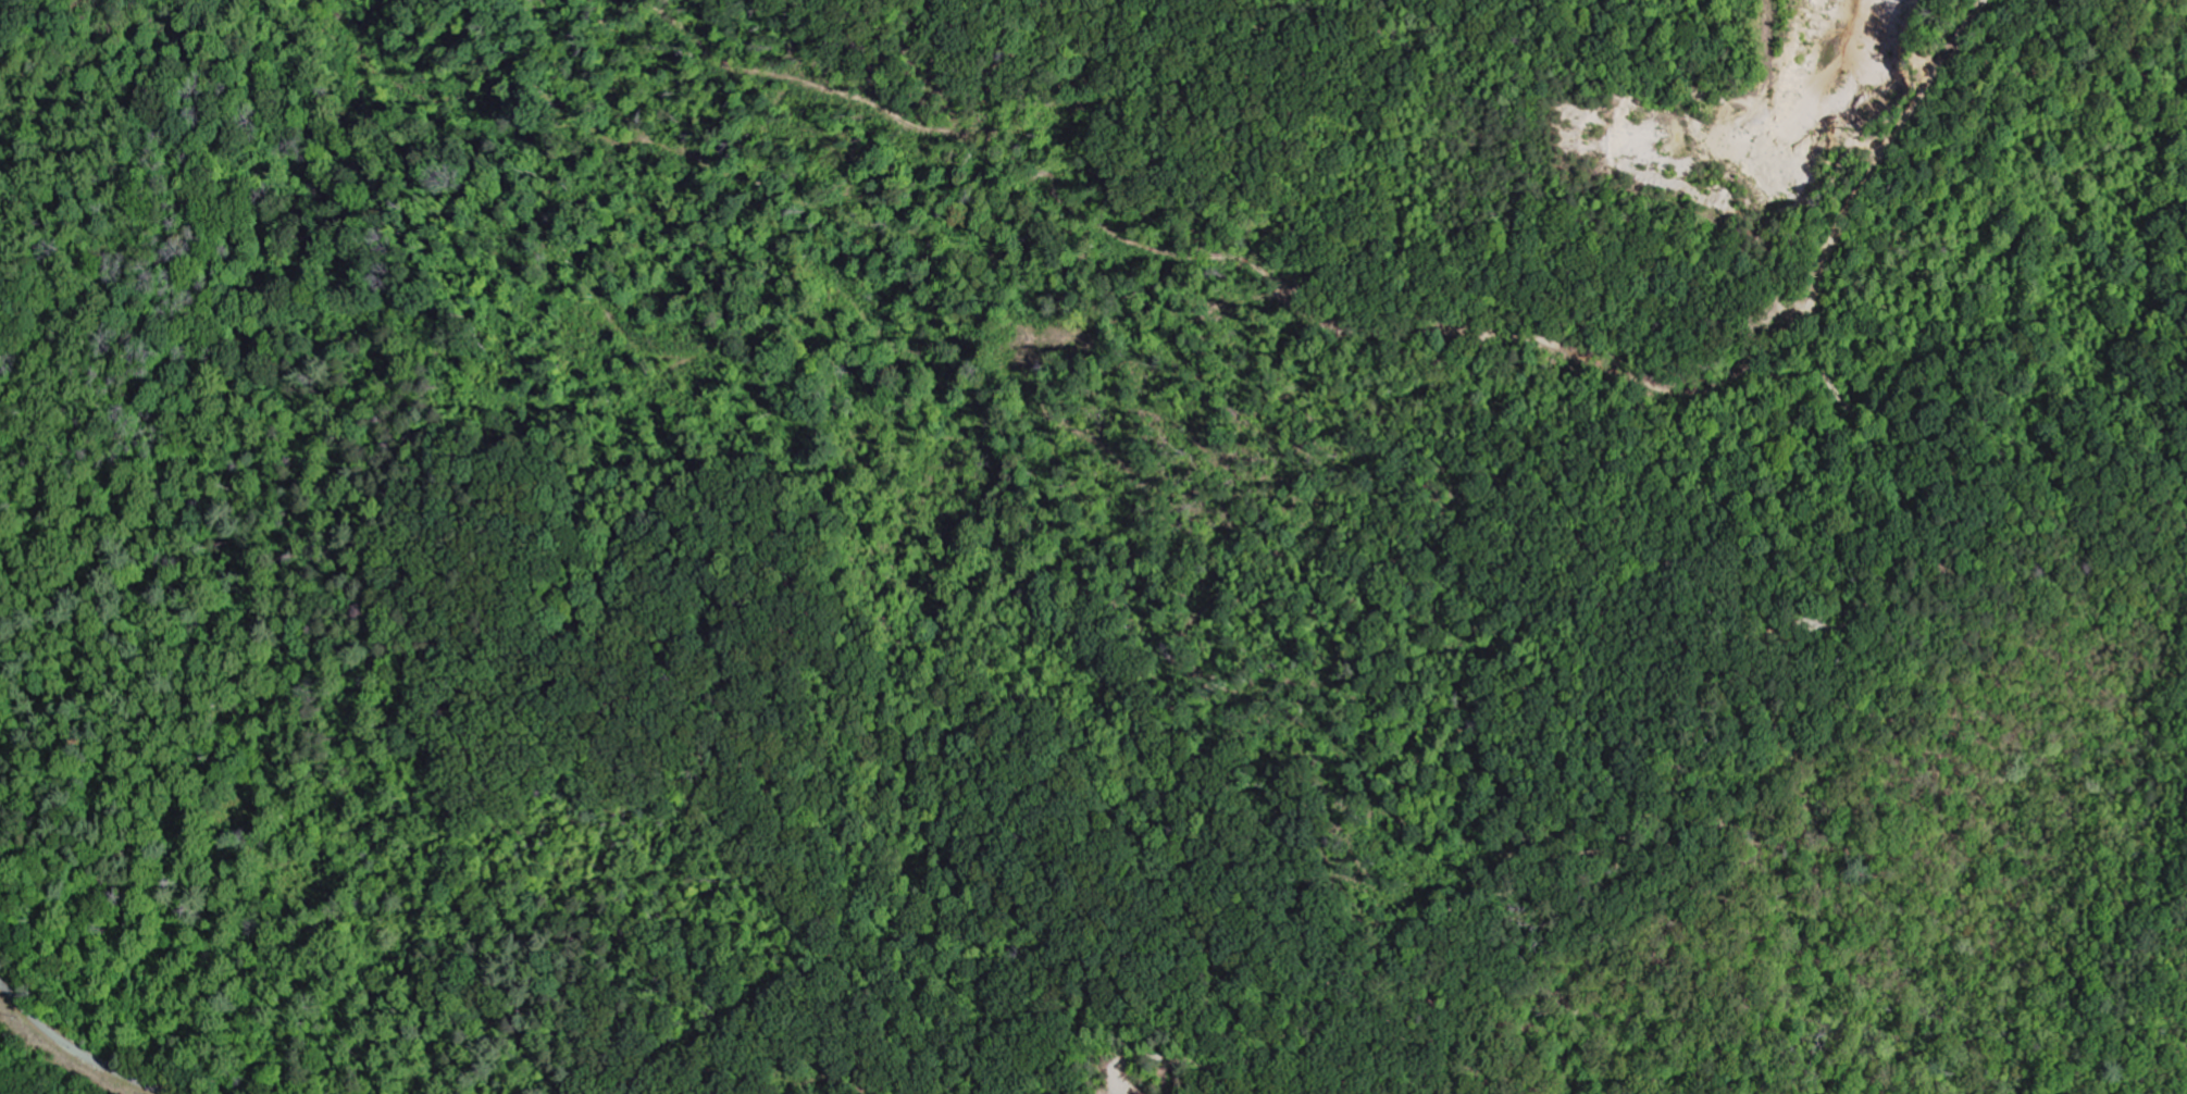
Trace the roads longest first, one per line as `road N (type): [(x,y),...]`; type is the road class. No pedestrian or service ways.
road 1 (residential): [(1201,1093),(1319,1008),(1362,932),(1422,917),(1677,796),(1703,697),(1729,649),(1890,600),(1918,532),(1896,469),(1823,363),(1818,287),(1850,207),(1985,0)]
road 2 (residential): [(0,983),(48,1035),(164,1093)]

